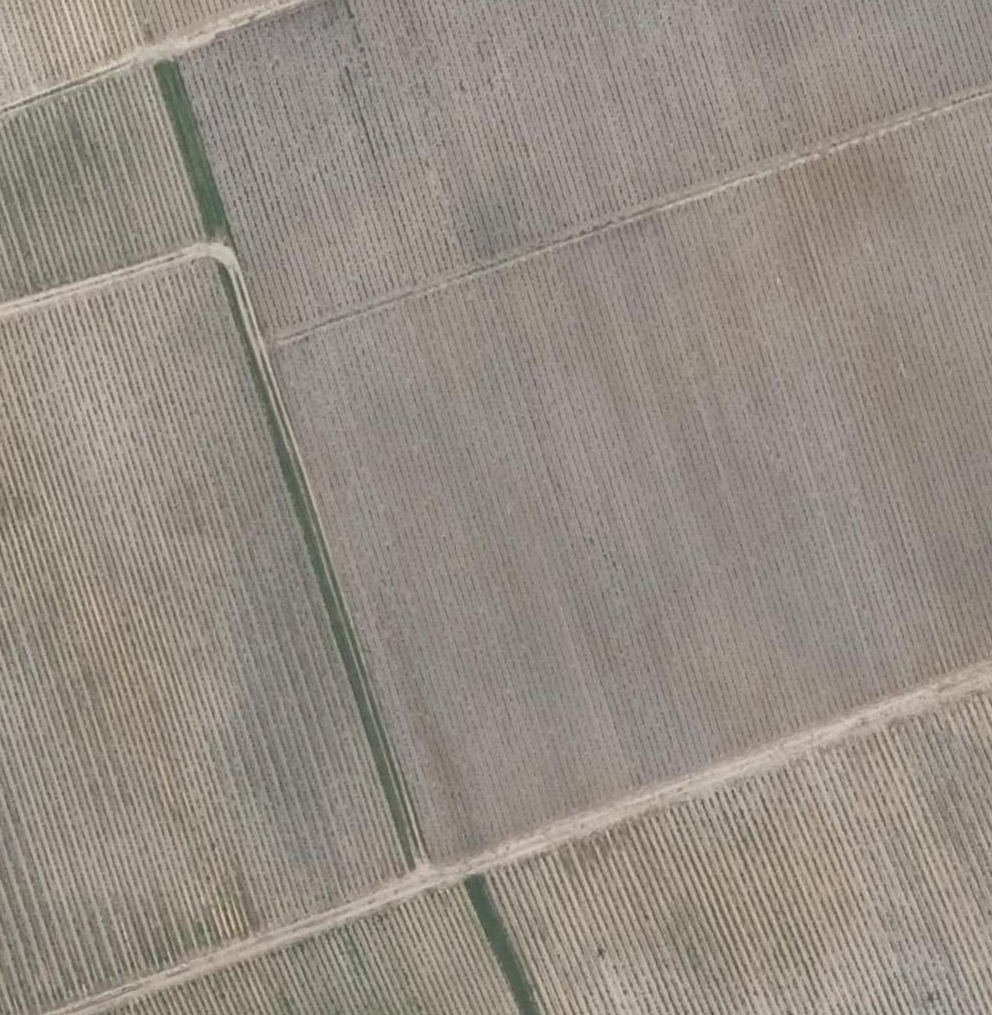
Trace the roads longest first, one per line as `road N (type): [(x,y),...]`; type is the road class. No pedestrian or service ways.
road 1 (track): [(44,1014),(991,672)]
road 2 (track): [(431,876),(228,259),(195,253),(0,308)]

